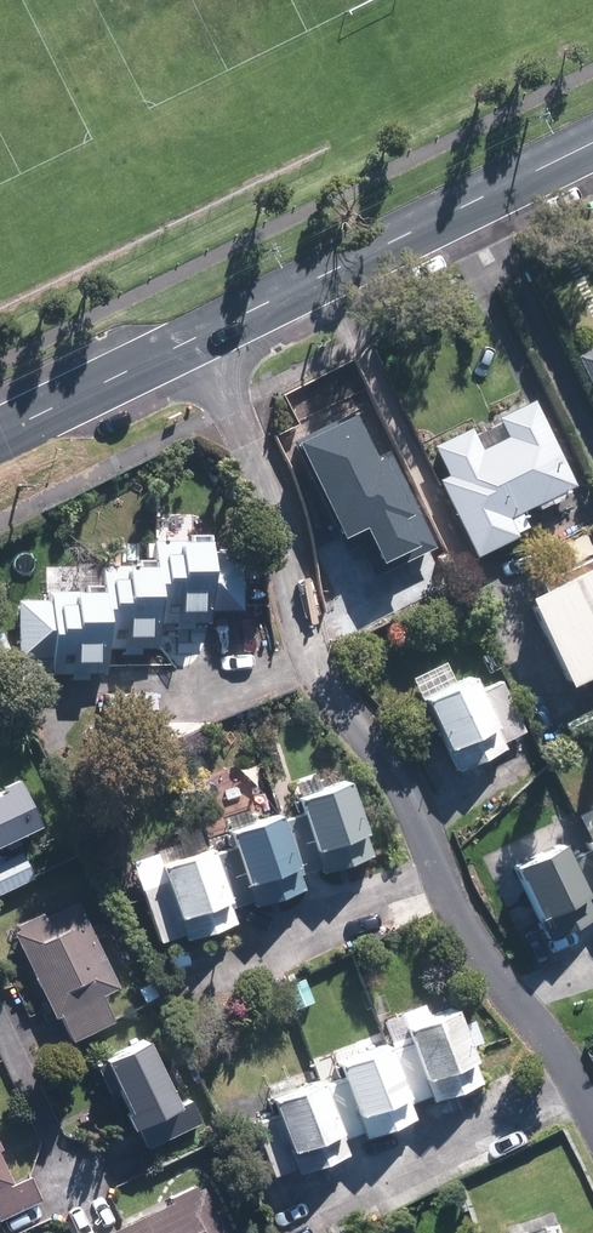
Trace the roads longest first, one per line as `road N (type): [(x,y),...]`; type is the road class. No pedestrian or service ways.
road 1 (residential): [(592,1117),(568,1065),(454,918),(405,782),(331,696),(295,612),(270,492),(196,336)]
road 2 (residential): [(196,336),(592,143)]
road 3 (residential): [(0,433),(196,336)]

